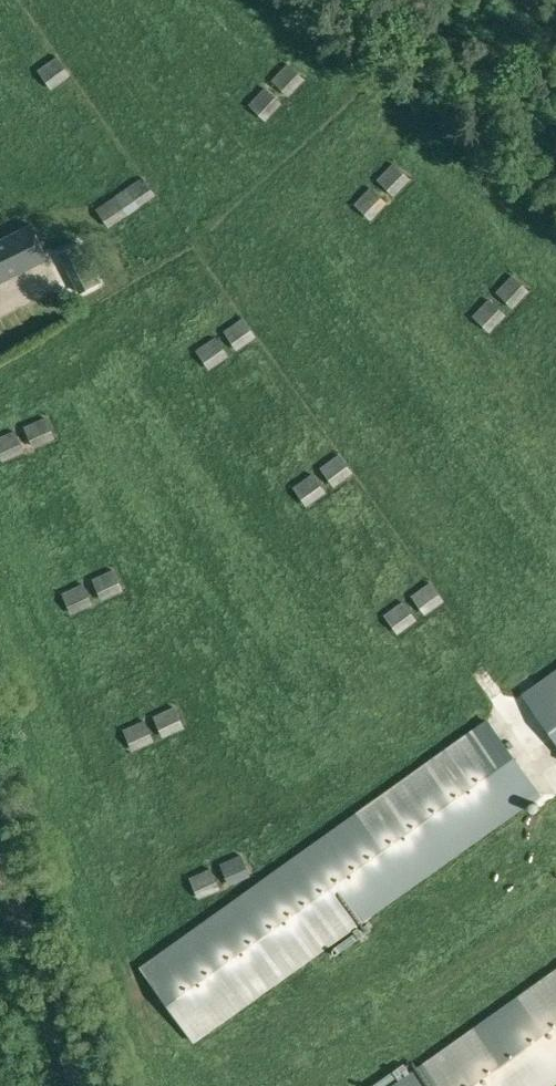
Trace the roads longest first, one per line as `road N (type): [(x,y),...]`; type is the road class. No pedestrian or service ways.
road 1 (tertiary): [(74,1085),(0,869)]

